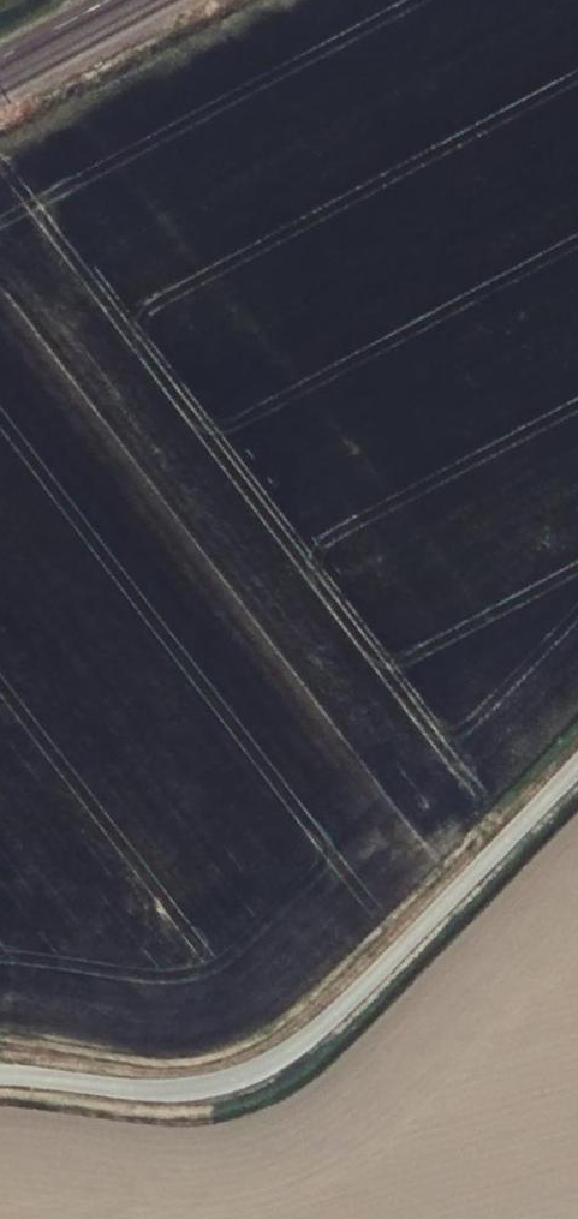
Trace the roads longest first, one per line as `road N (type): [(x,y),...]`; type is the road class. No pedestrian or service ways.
road 1 (unclassified): [(0,1079),(182,1093),(281,1060),(384,968),(577,768)]

